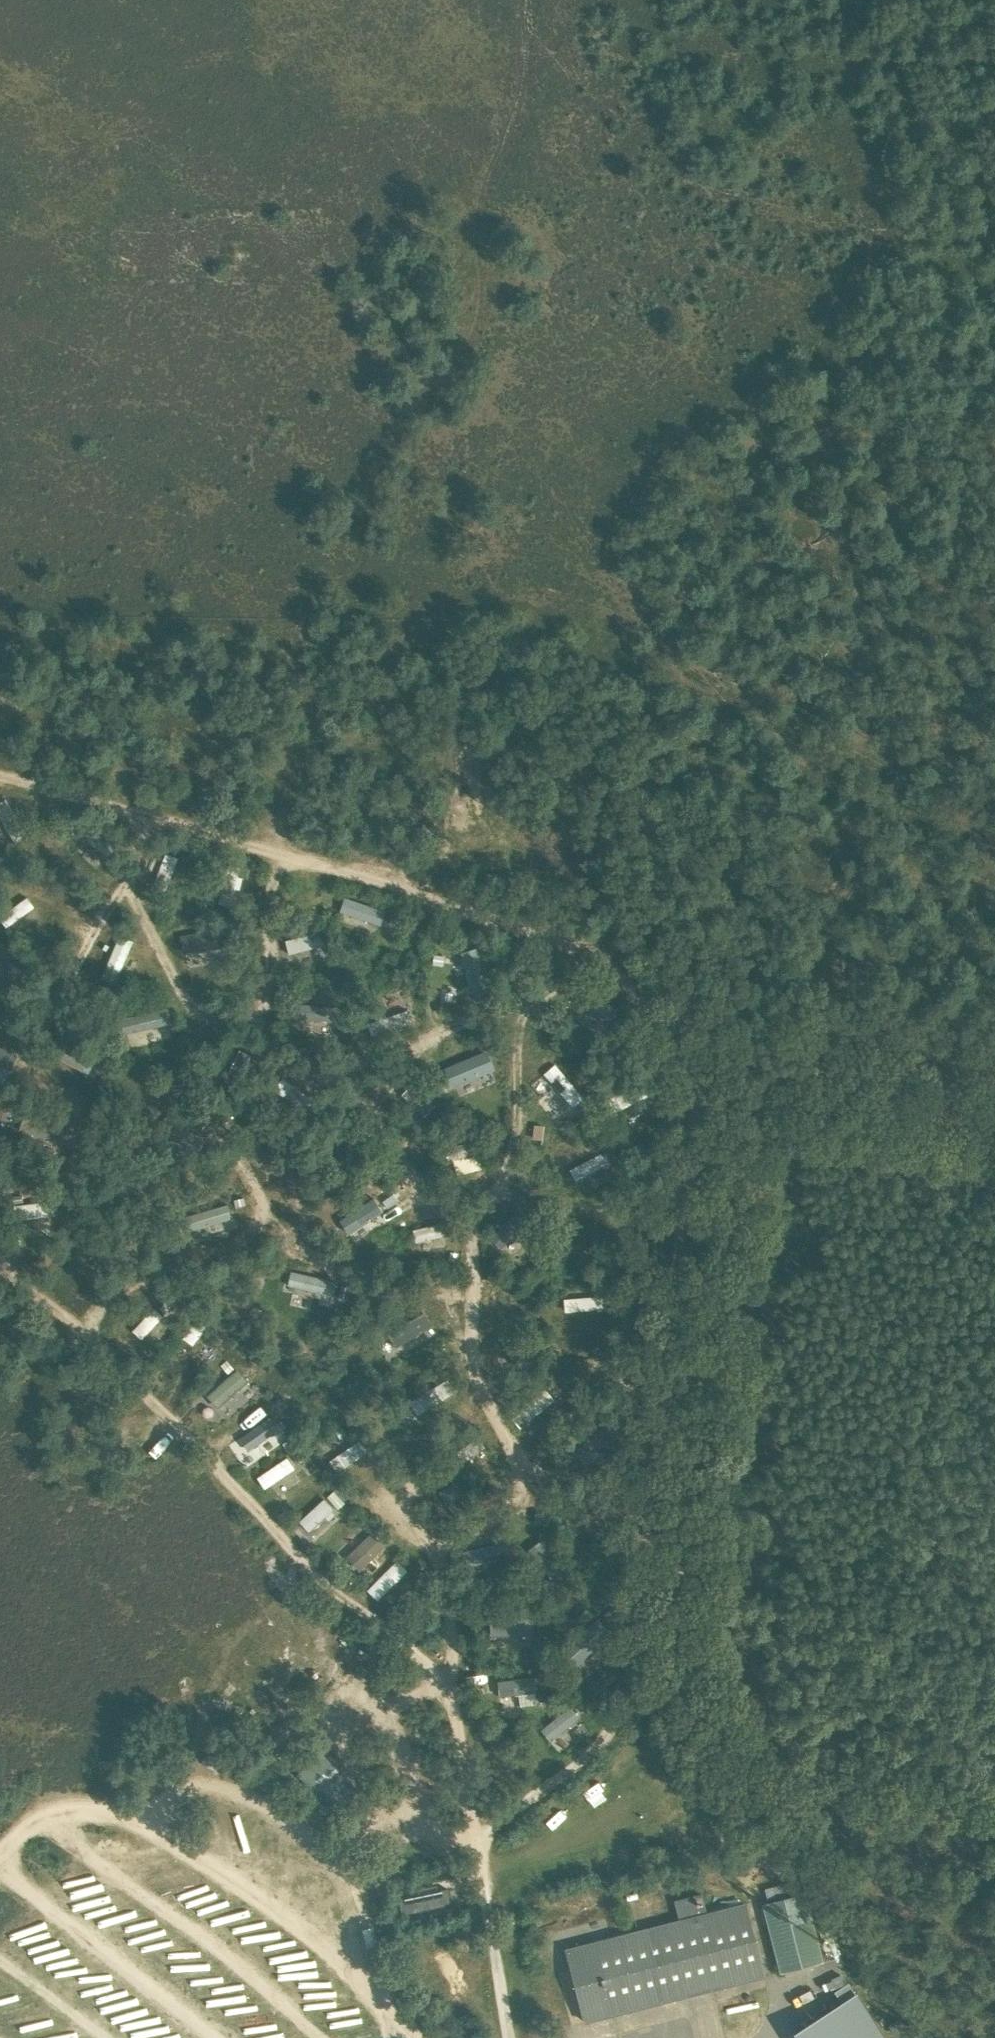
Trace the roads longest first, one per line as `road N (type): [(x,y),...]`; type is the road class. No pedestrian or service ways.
road 1 (track): [(0,774),(388,883),(557,940),(627,980),(680,1052),(694,1100),(627,1700),(579,1763),(475,1836)]
road 2 (track): [(508,2037),(453,1707),(423,1656),(330,1588),(84,1332),(0,1264)]
road 3 (track): [(524,0),(522,87),(481,204),(476,333),(404,426),(382,474),(288,797),(288,858)]
road 4 (track): [(436,1549),(501,1520),(520,1496),(517,1452),(477,1379),(472,1350),(476,1218),(493,1199),(518,1127),(518,1024),(528,1008),(572,982),(590,957)]
road 5 (track): [(84,1332),(127,1291),(246,1237),(260,1223),(260,1187),(232,1147)]
road 6 (track): [(453,1707),(453,1633),(436,1549),(397,1499)]
road 7 (track): [(159,821),(58,1002)]
road 8 (track): [(128,879),(199,1041)]
road 9 (track): [(298,860),(272,883),(271,992),(259,1015)]
road 10 (track): [(476,1218),(431,1199),(374,1127)]
road 11 (track): [(528,1008),(413,1044)]

